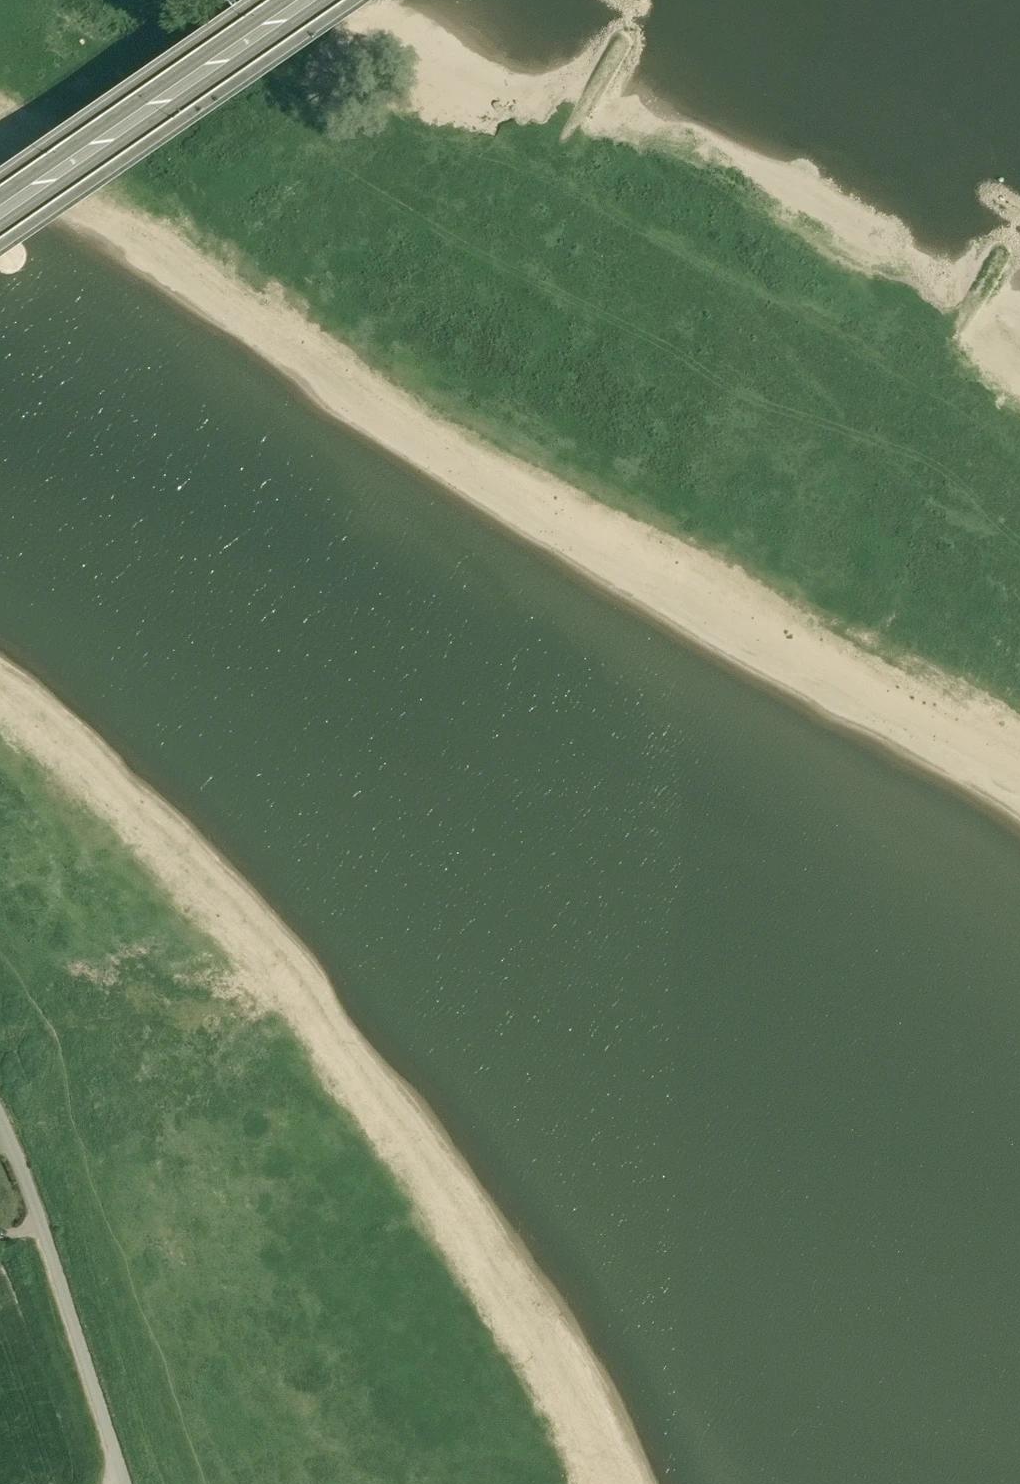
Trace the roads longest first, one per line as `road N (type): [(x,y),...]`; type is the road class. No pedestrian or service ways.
road 1 (track): [(1019,586),(868,475),(285,150),(255,125),(226,0)]
road 2 (unclassified): [(127,1483),(31,1189),(0,1117)]
road 3 (primary): [(0,213),(308,0)]

